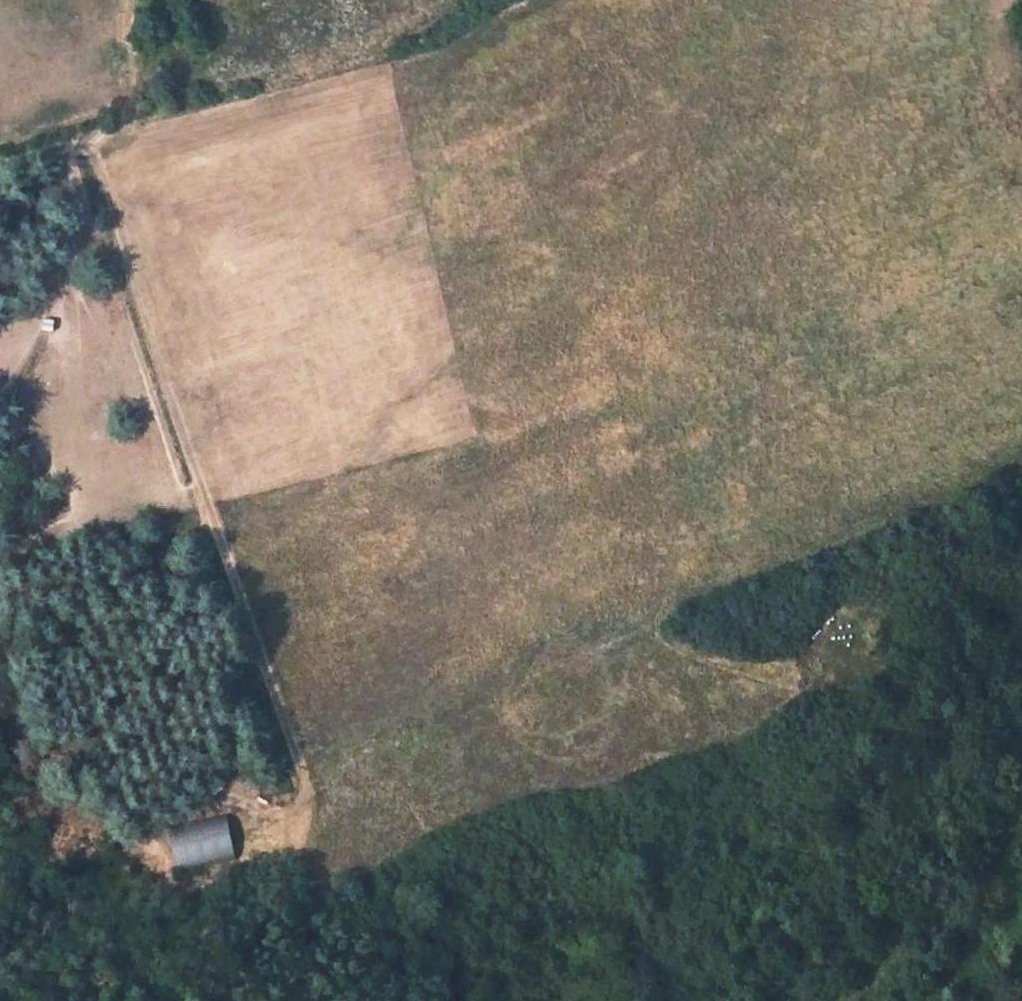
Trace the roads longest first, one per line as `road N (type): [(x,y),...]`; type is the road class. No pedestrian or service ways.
road 1 (track): [(1021,819),(985,883),(866,1000)]

